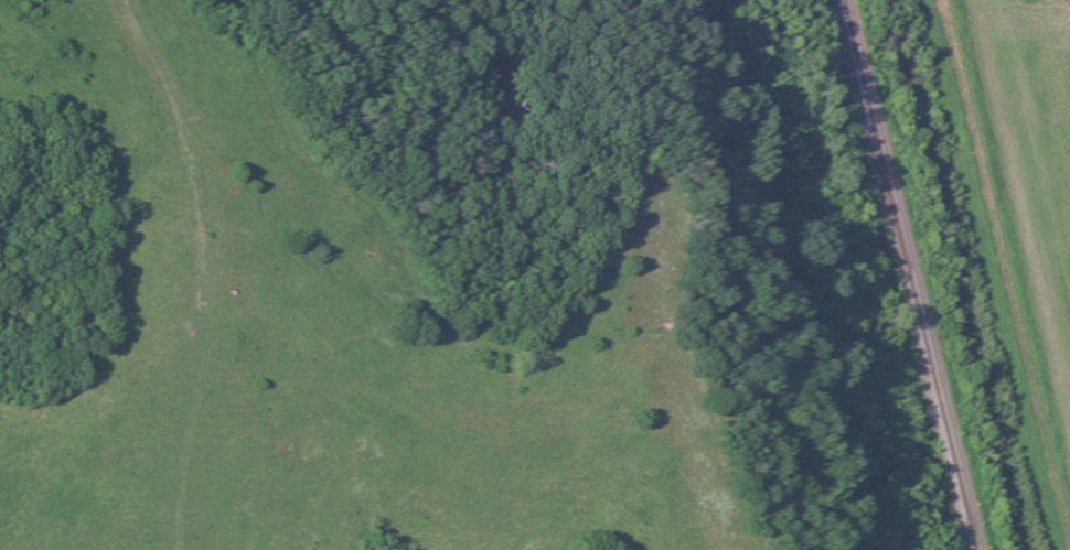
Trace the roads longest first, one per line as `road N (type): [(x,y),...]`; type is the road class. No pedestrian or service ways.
road 1 (residential): [(137,0),(174,122),(287,261),(495,379),(623,385),(693,413),(745,549)]

